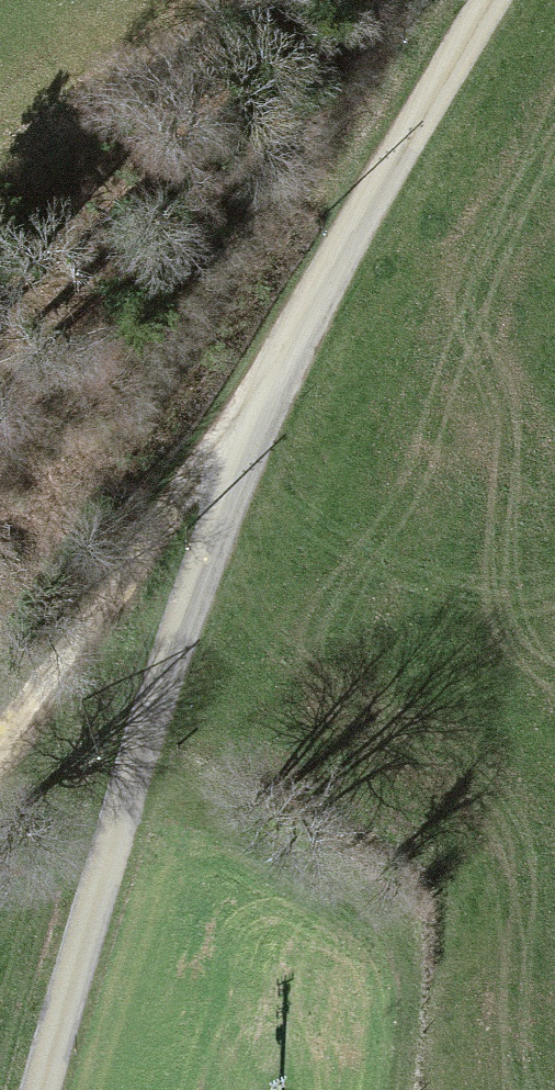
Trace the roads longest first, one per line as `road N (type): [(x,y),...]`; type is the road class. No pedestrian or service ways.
road 1 (unclassified): [(487,0),(318,289),(247,435),(149,725),(42,1089)]
road 2 (track): [(0,744),(49,662),(201,468),(247,435)]

